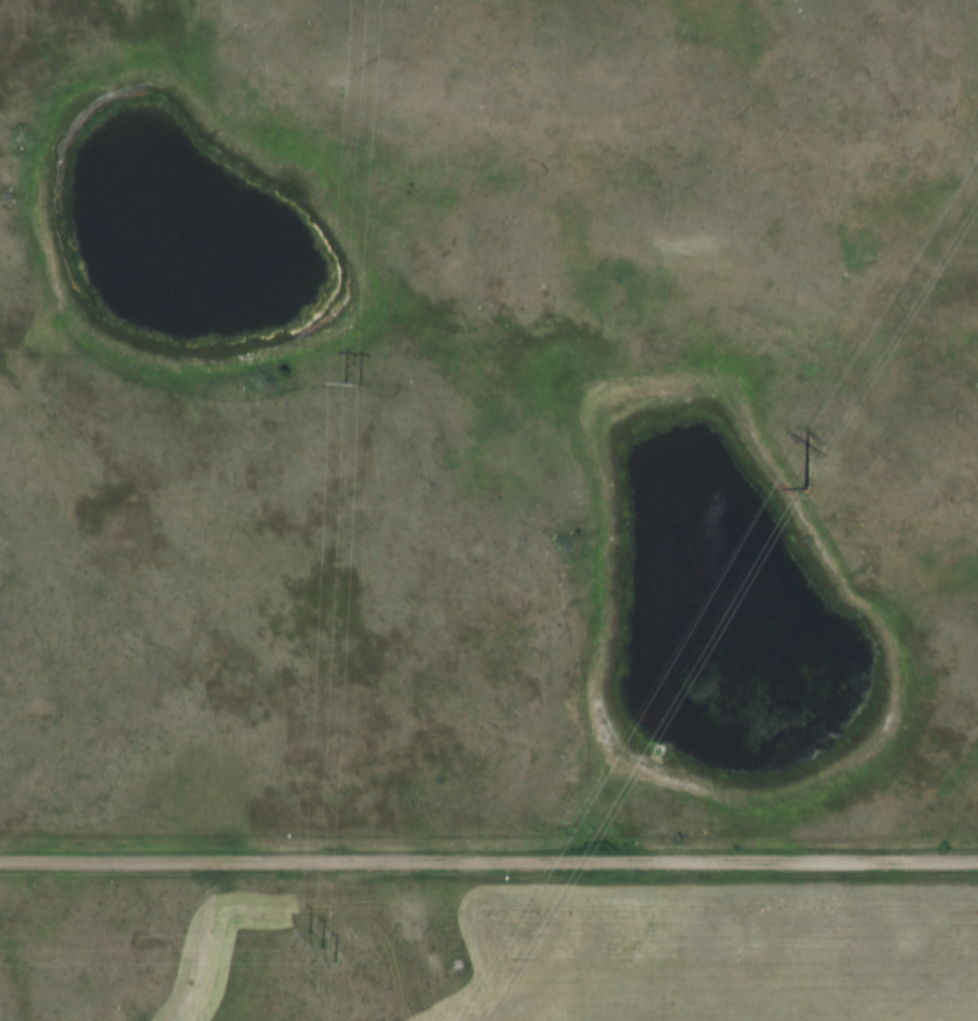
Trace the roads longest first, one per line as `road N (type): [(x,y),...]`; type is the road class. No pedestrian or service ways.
road 1 (track): [(977,861),(0,859)]

